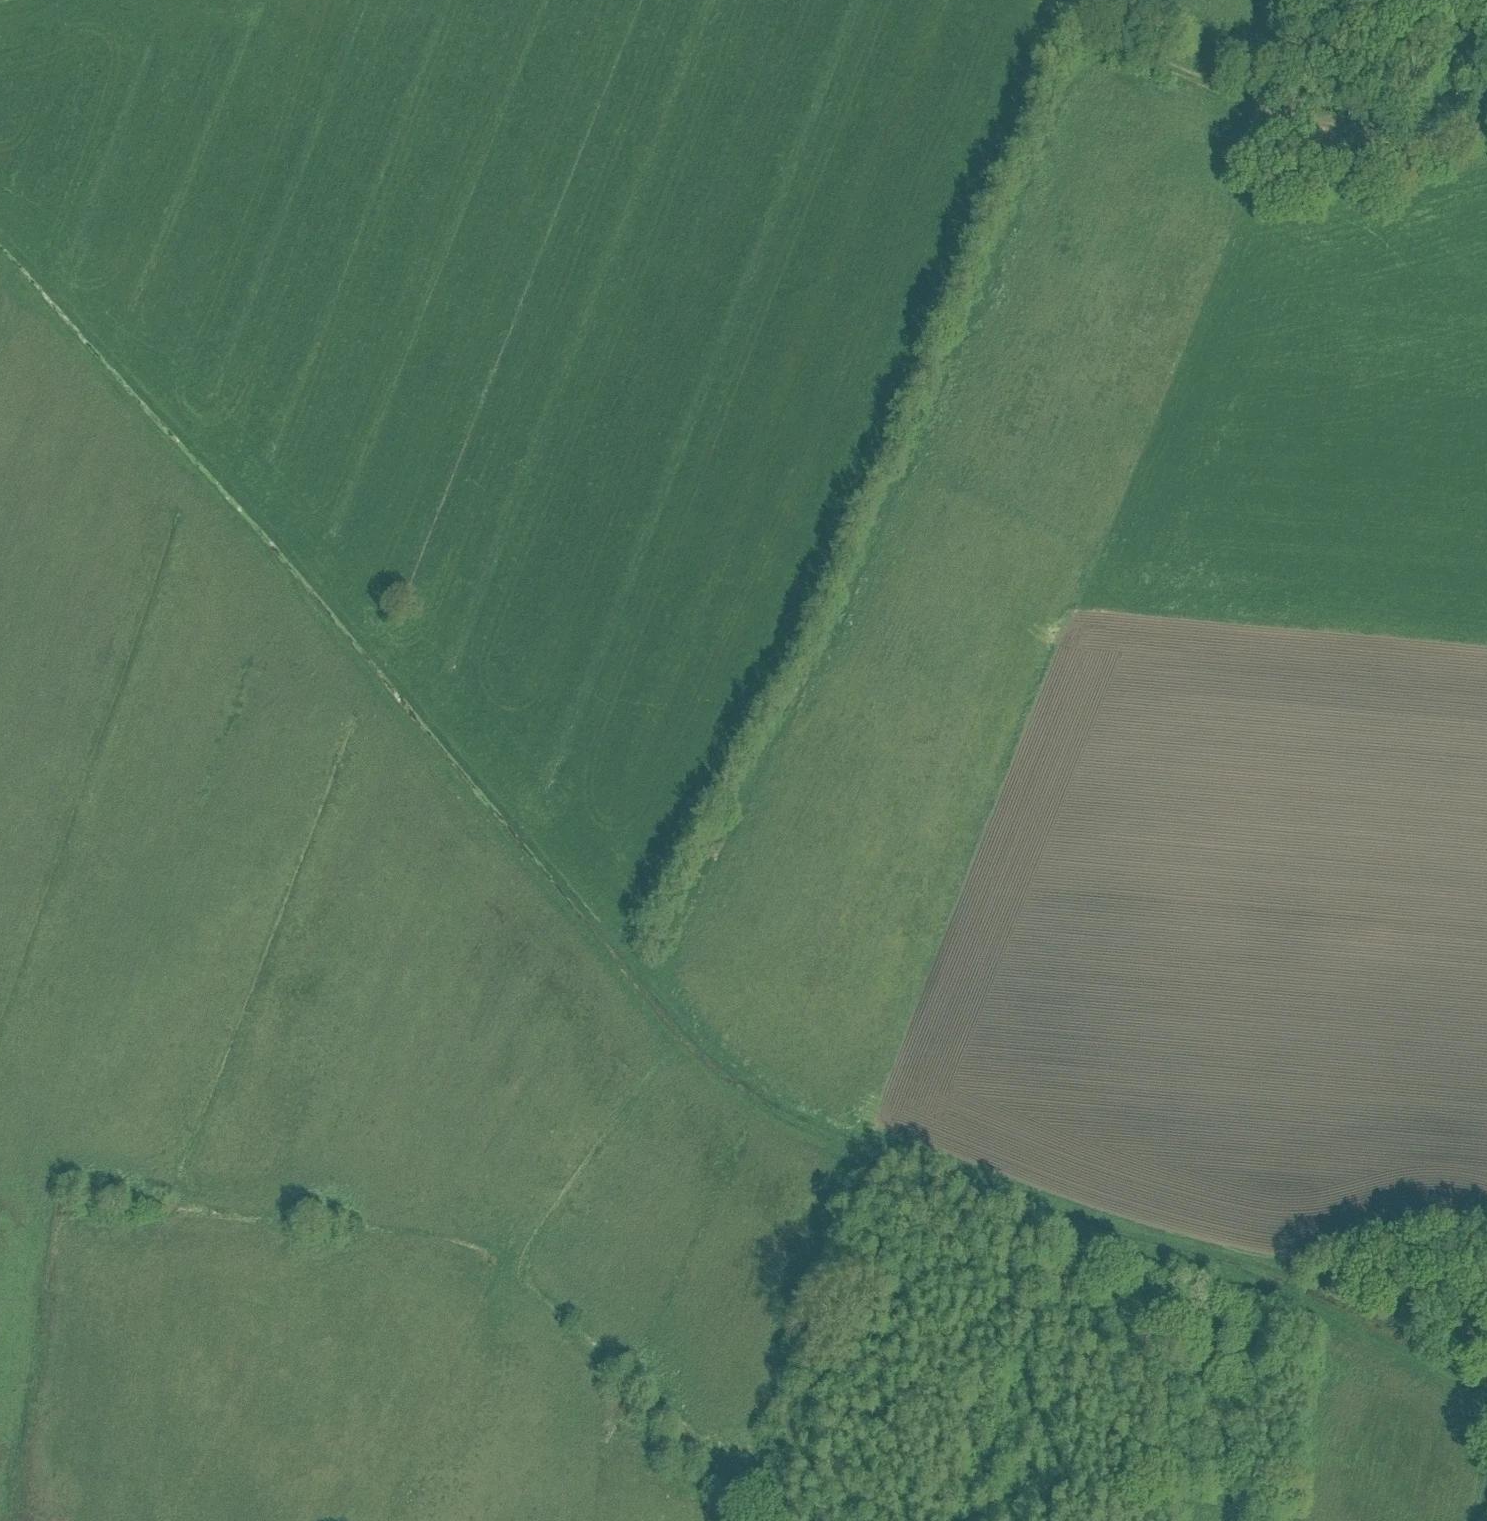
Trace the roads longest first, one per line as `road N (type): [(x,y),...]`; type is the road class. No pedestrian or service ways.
road 1 (track): [(1046,0),(1137,54),(1294,118),(1397,136),(1486,127)]

